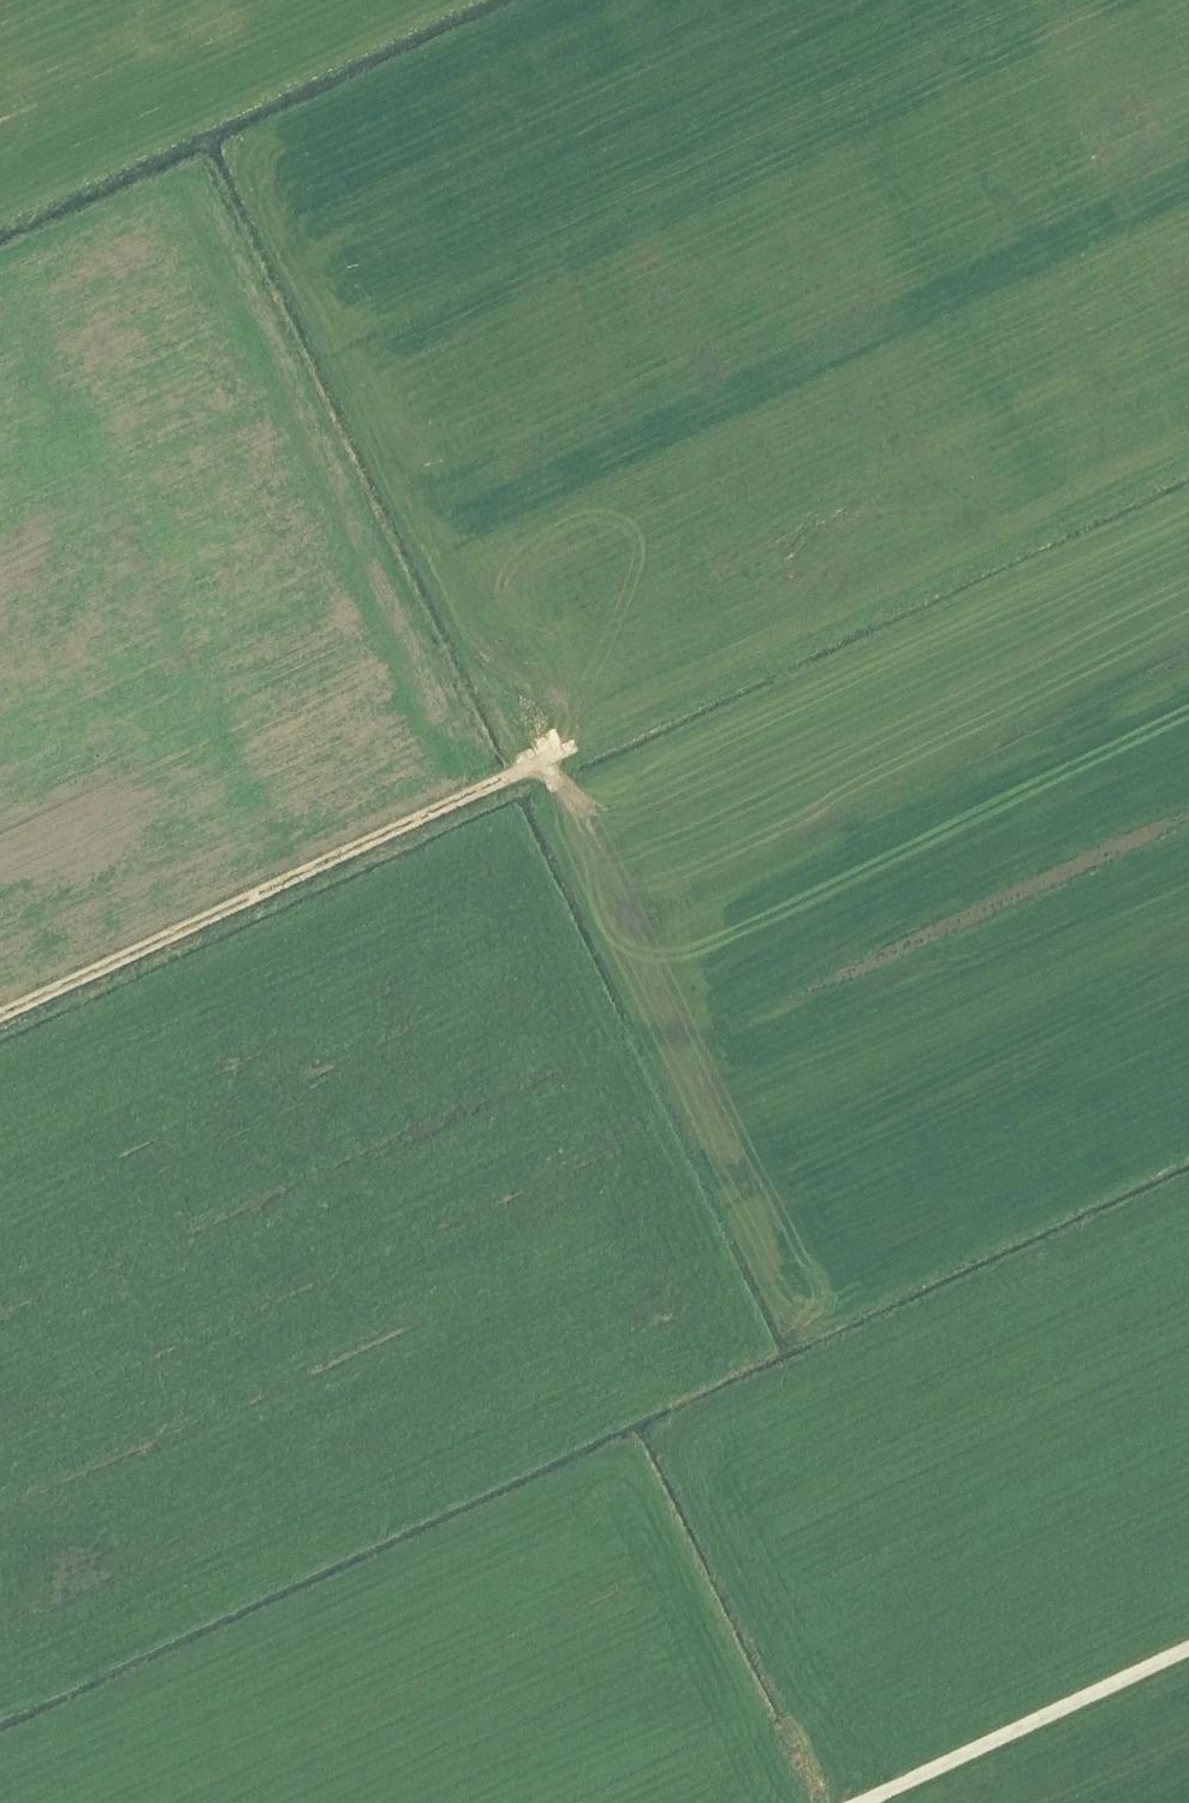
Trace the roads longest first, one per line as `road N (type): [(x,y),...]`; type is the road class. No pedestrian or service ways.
road 1 (track): [(864,1802),(1188,1649)]

